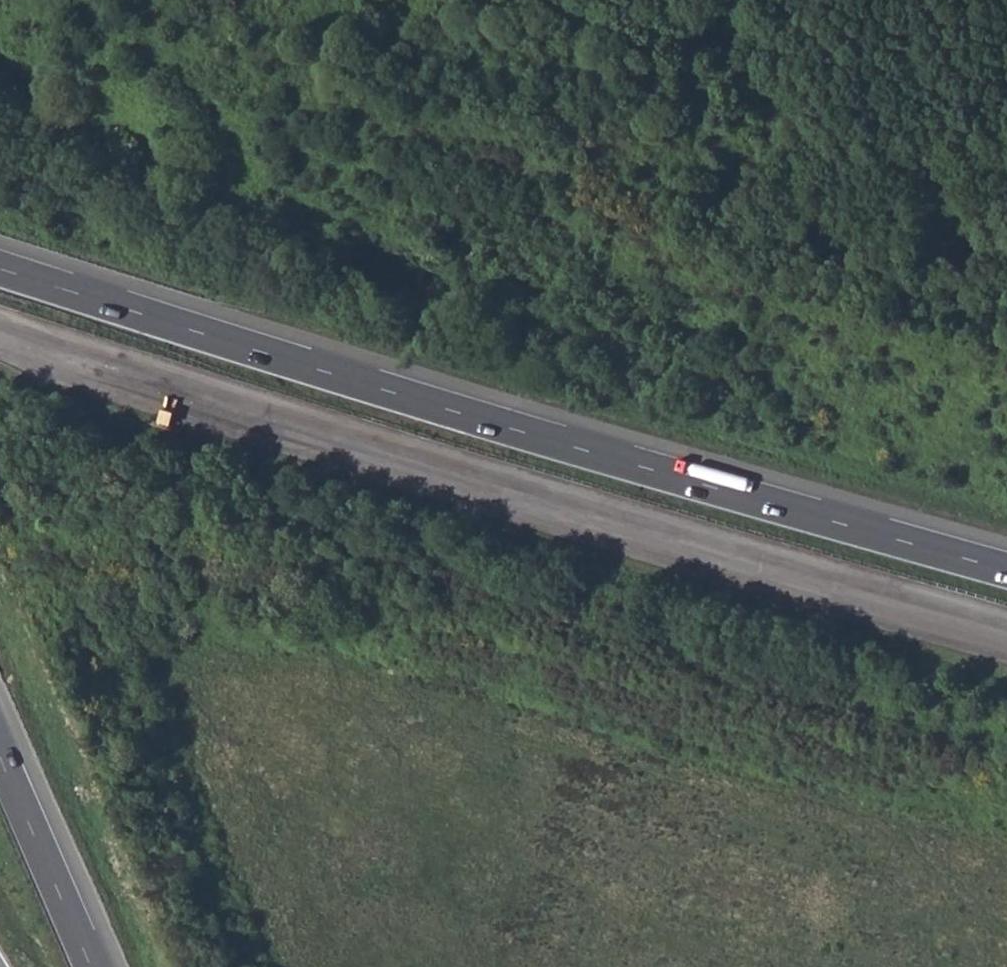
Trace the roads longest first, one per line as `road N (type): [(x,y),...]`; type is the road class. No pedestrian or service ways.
road 1 (trunk): [(1006,569),(585,450),(0,268)]
road 2 (trunk): [(0,329),(1006,629)]
road 3 (trunk): [(92,966),(0,754)]

